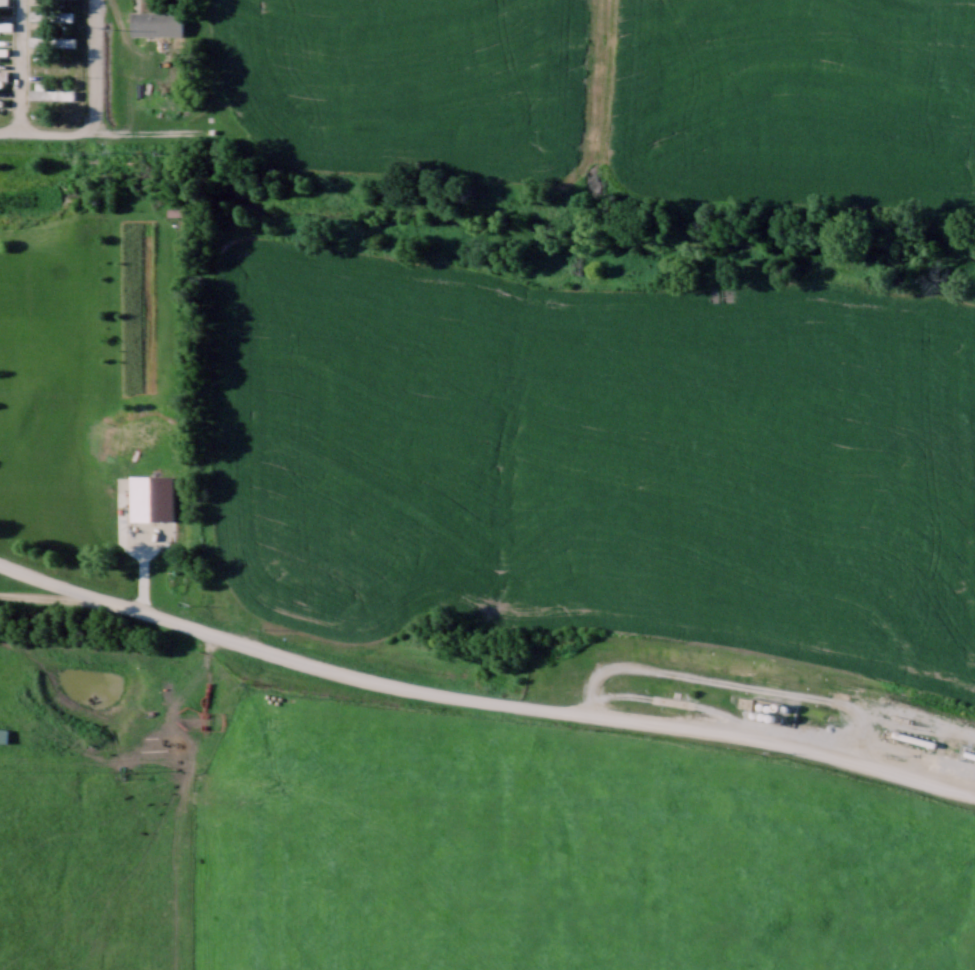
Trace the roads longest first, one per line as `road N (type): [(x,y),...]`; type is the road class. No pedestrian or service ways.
road 1 (residential): [(19,137),(92,131),(101,91),(99,0)]

